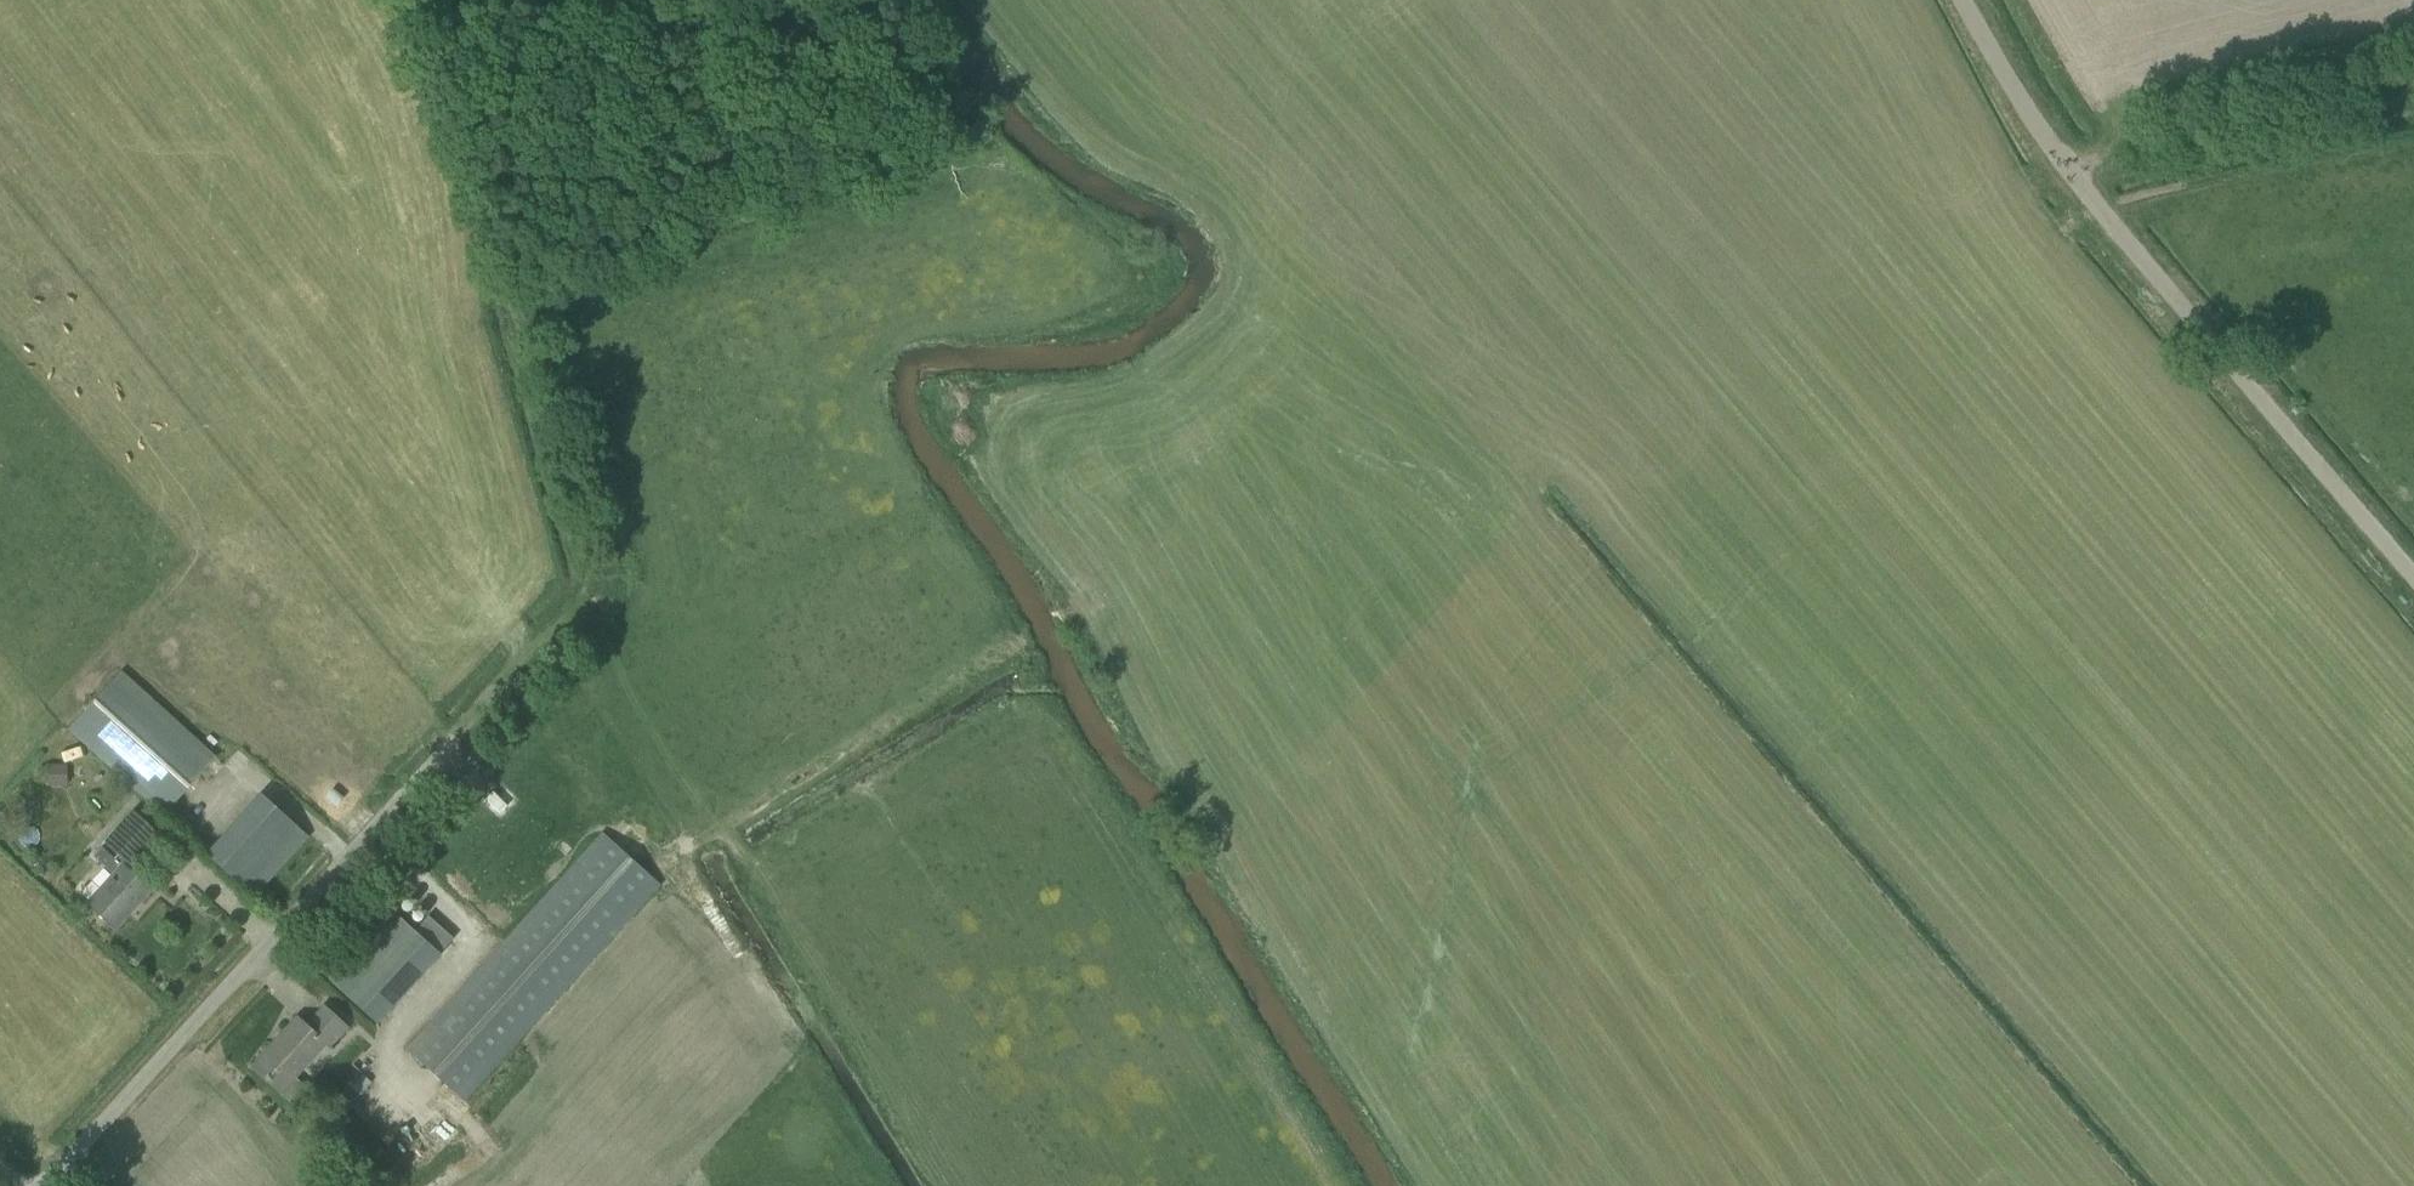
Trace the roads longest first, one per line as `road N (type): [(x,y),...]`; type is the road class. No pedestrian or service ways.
road 1 (unclassified): [(2413,583),(2058,164),(1959,0)]
road 2 (track): [(270,943),(587,607)]
road 3 (unclassified): [(42,1185),(270,943)]

